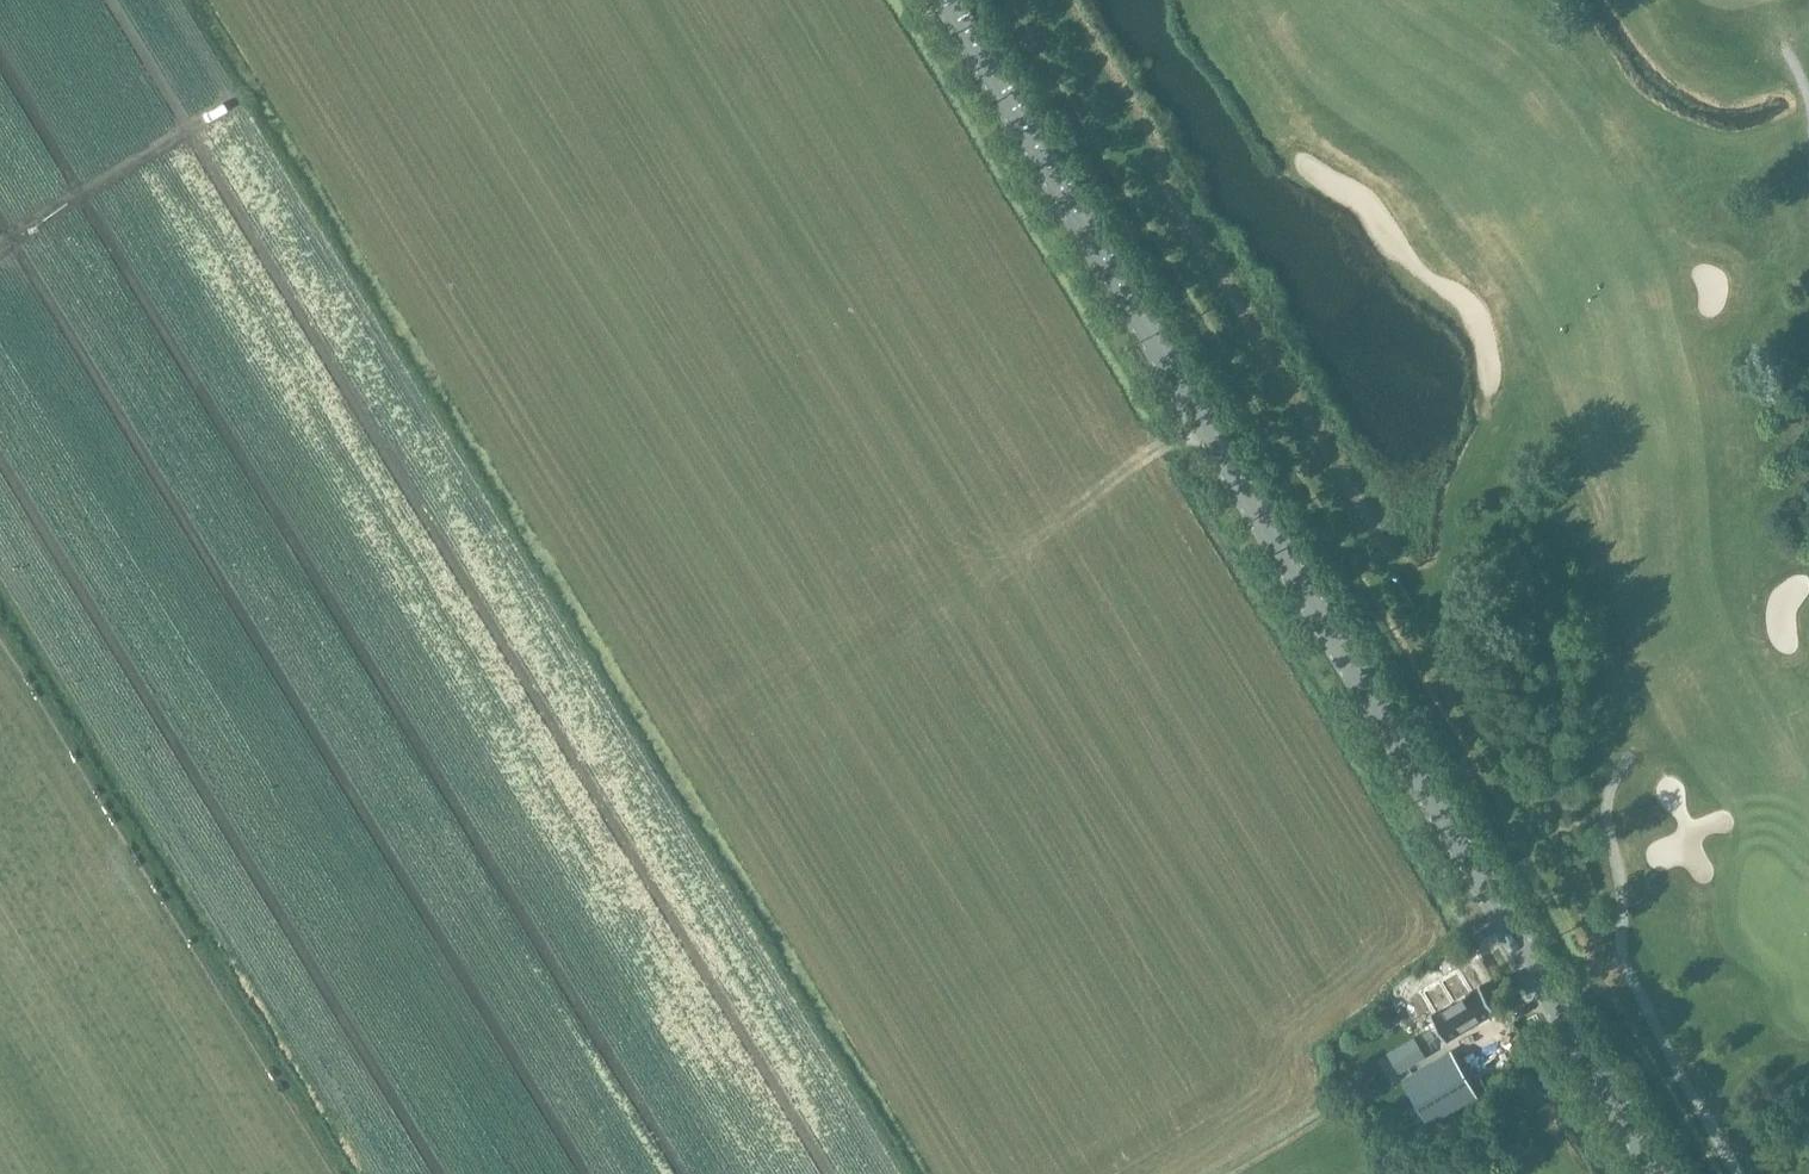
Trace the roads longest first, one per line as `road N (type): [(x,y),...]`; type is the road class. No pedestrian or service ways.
road 1 (tertiary): [(1654,1173),(942,0)]

